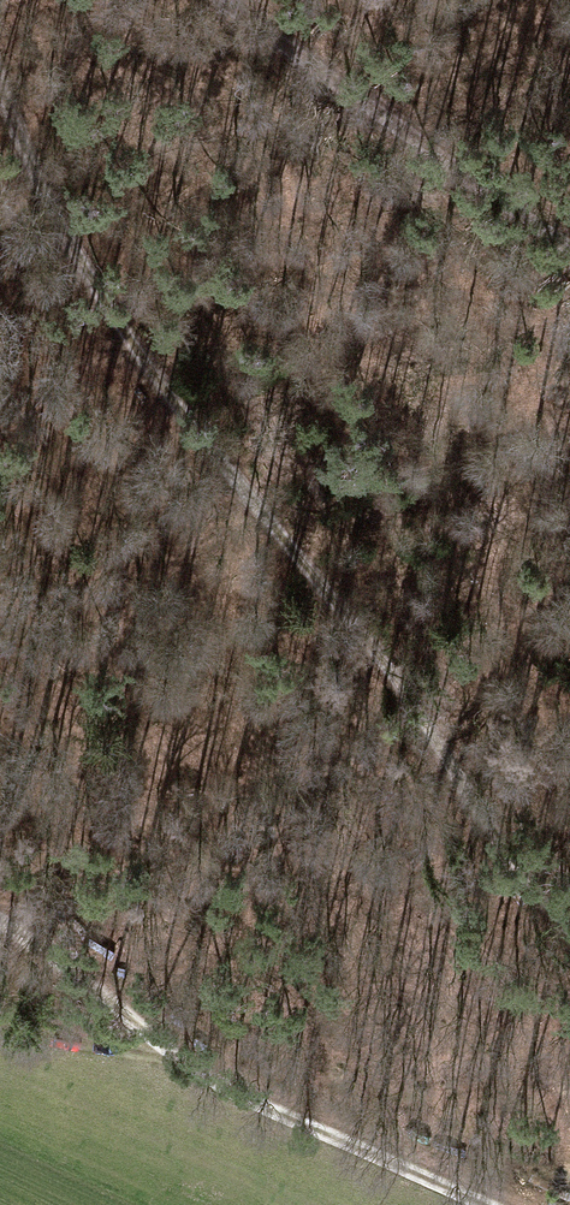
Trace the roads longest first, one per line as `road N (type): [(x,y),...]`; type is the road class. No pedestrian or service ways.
road 1 (track): [(0,64),(34,200),(183,442),(569,933)]
road 2 (track): [(0,911),(48,936),(174,1057),(347,1164),(452,1204)]
road 3 (track): [(215,0),(263,56),(569,265)]

